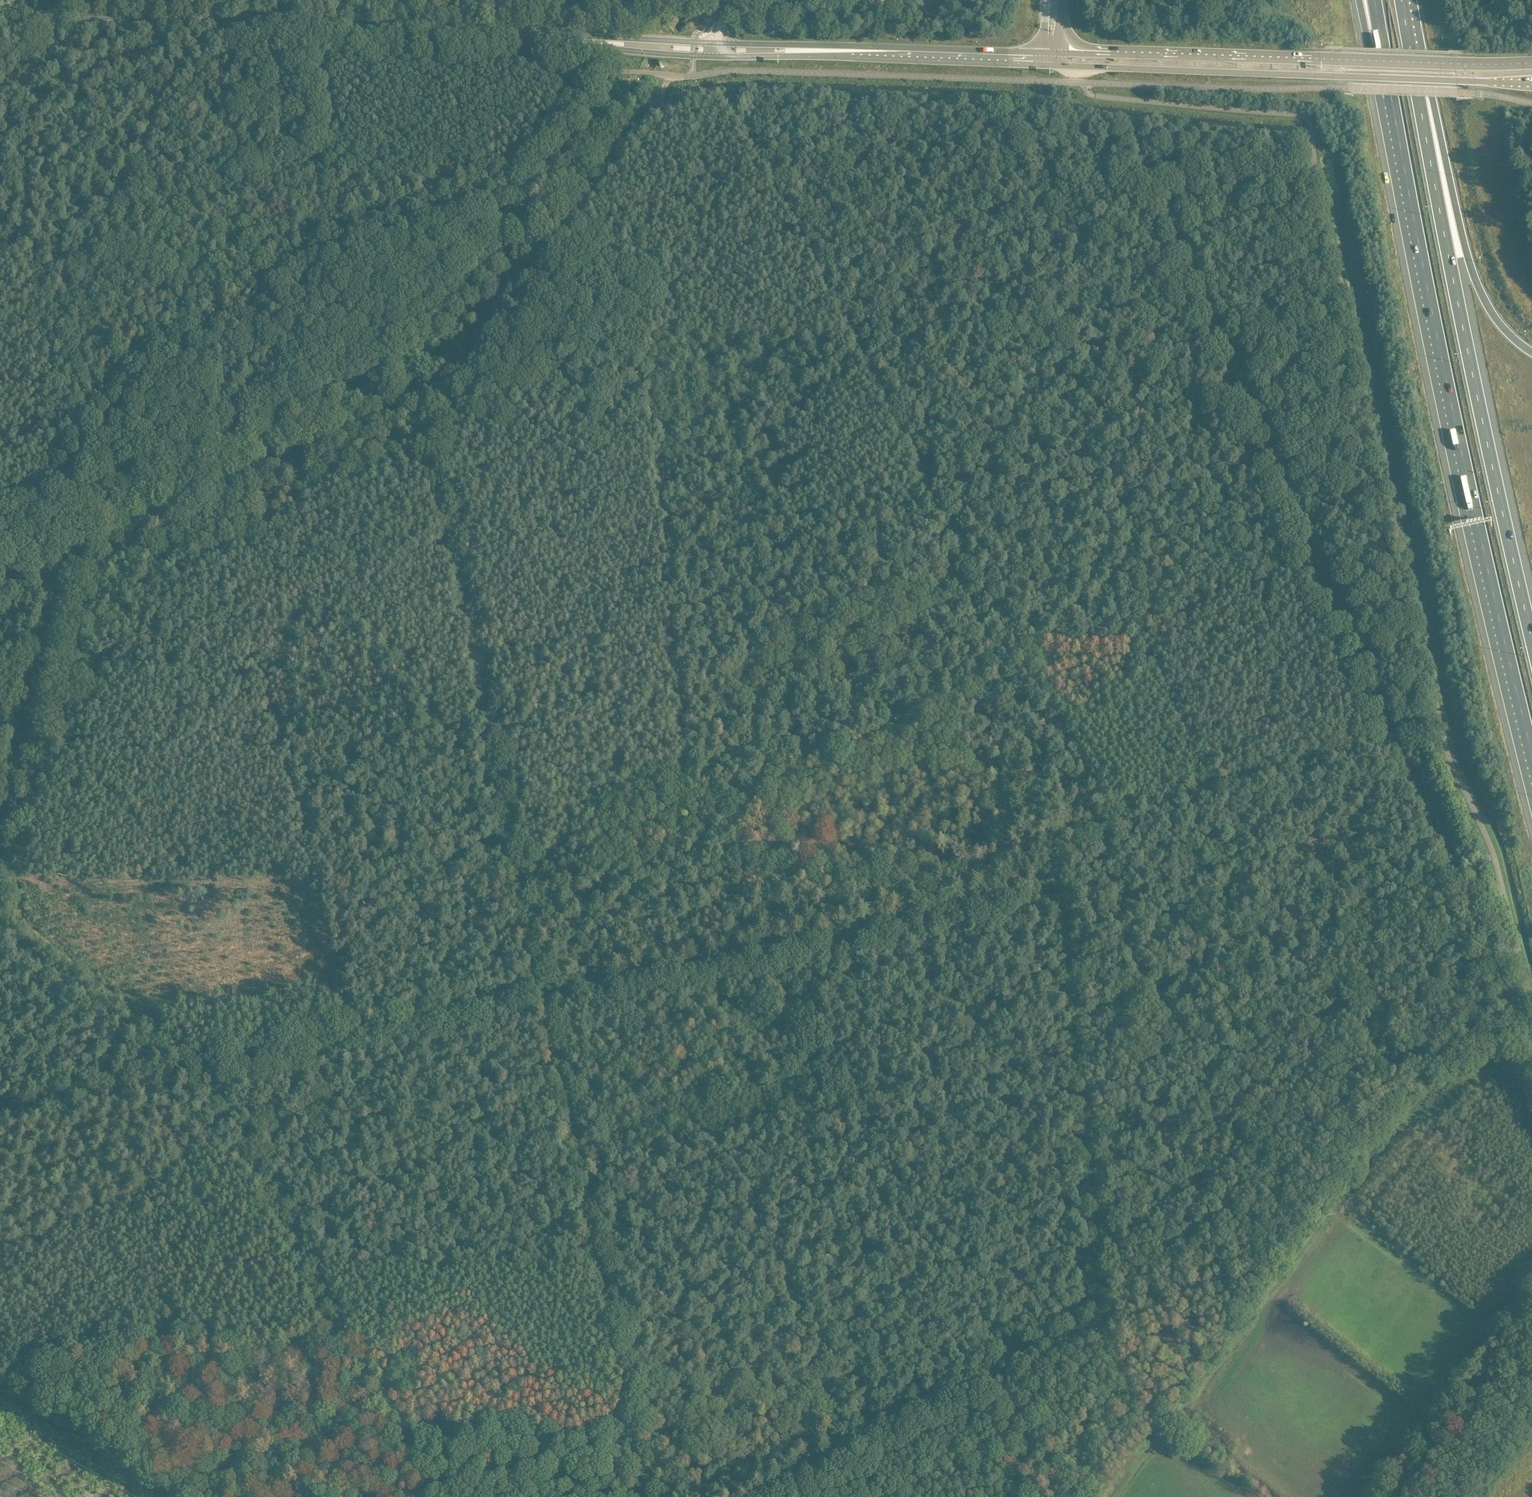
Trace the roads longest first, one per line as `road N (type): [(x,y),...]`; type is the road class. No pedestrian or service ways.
road 1 (motorway): [(1387,74),(1453,416),(1531,758)]
road 2 (track): [(1117,119),(1257,454),(1392,732)]
road 3 (track): [(1109,820),(1064,836),(1053,851),(1056,891),(860,925),(547,999)]
road 4 (motorway): [(1531,647),(1411,54)]
road 5 (track): [(730,98),(1010,108),(1314,145)]
road 6 (secondary): [(0,17),(577,40)]
road 7 (track): [(445,289),(389,369),(0,537)]
road 8 (secondary): [(1060,66),(1531,85)]
road 9 (secondary): [(1531,64),(1061,52)]
road 10 (track): [(445,289),(0,244)]
road 11 (track): [(1056,891),(1103,1276),(1100,1316)]
road 12 (track): [(658,99),(428,402),(427,419)]
road 13 (track): [(1100,1316),(896,1417),(770,1496)]
road 14 (track): [(210,1067),(547,999)]
road 15 (motorway): [(1531,354),(1494,320),(1470,272),(1433,108),(1411,54)]
road 16 (secondary): [(1043,52),(717,41)]
road 17 (secondary): [(716,56),(1042,65)]
road 18 (track): [(615,71),(445,289)]
road 19 (track): [(1531,1290),(1385,1496)]
road 20 (track): [(427,419),(476,659)]
road 21 (track): [(0,1116),(154,1080)]
road 22 (secondary): [(717,41),(577,40)]
road 23 (secondary): [(577,40),(716,56)]

